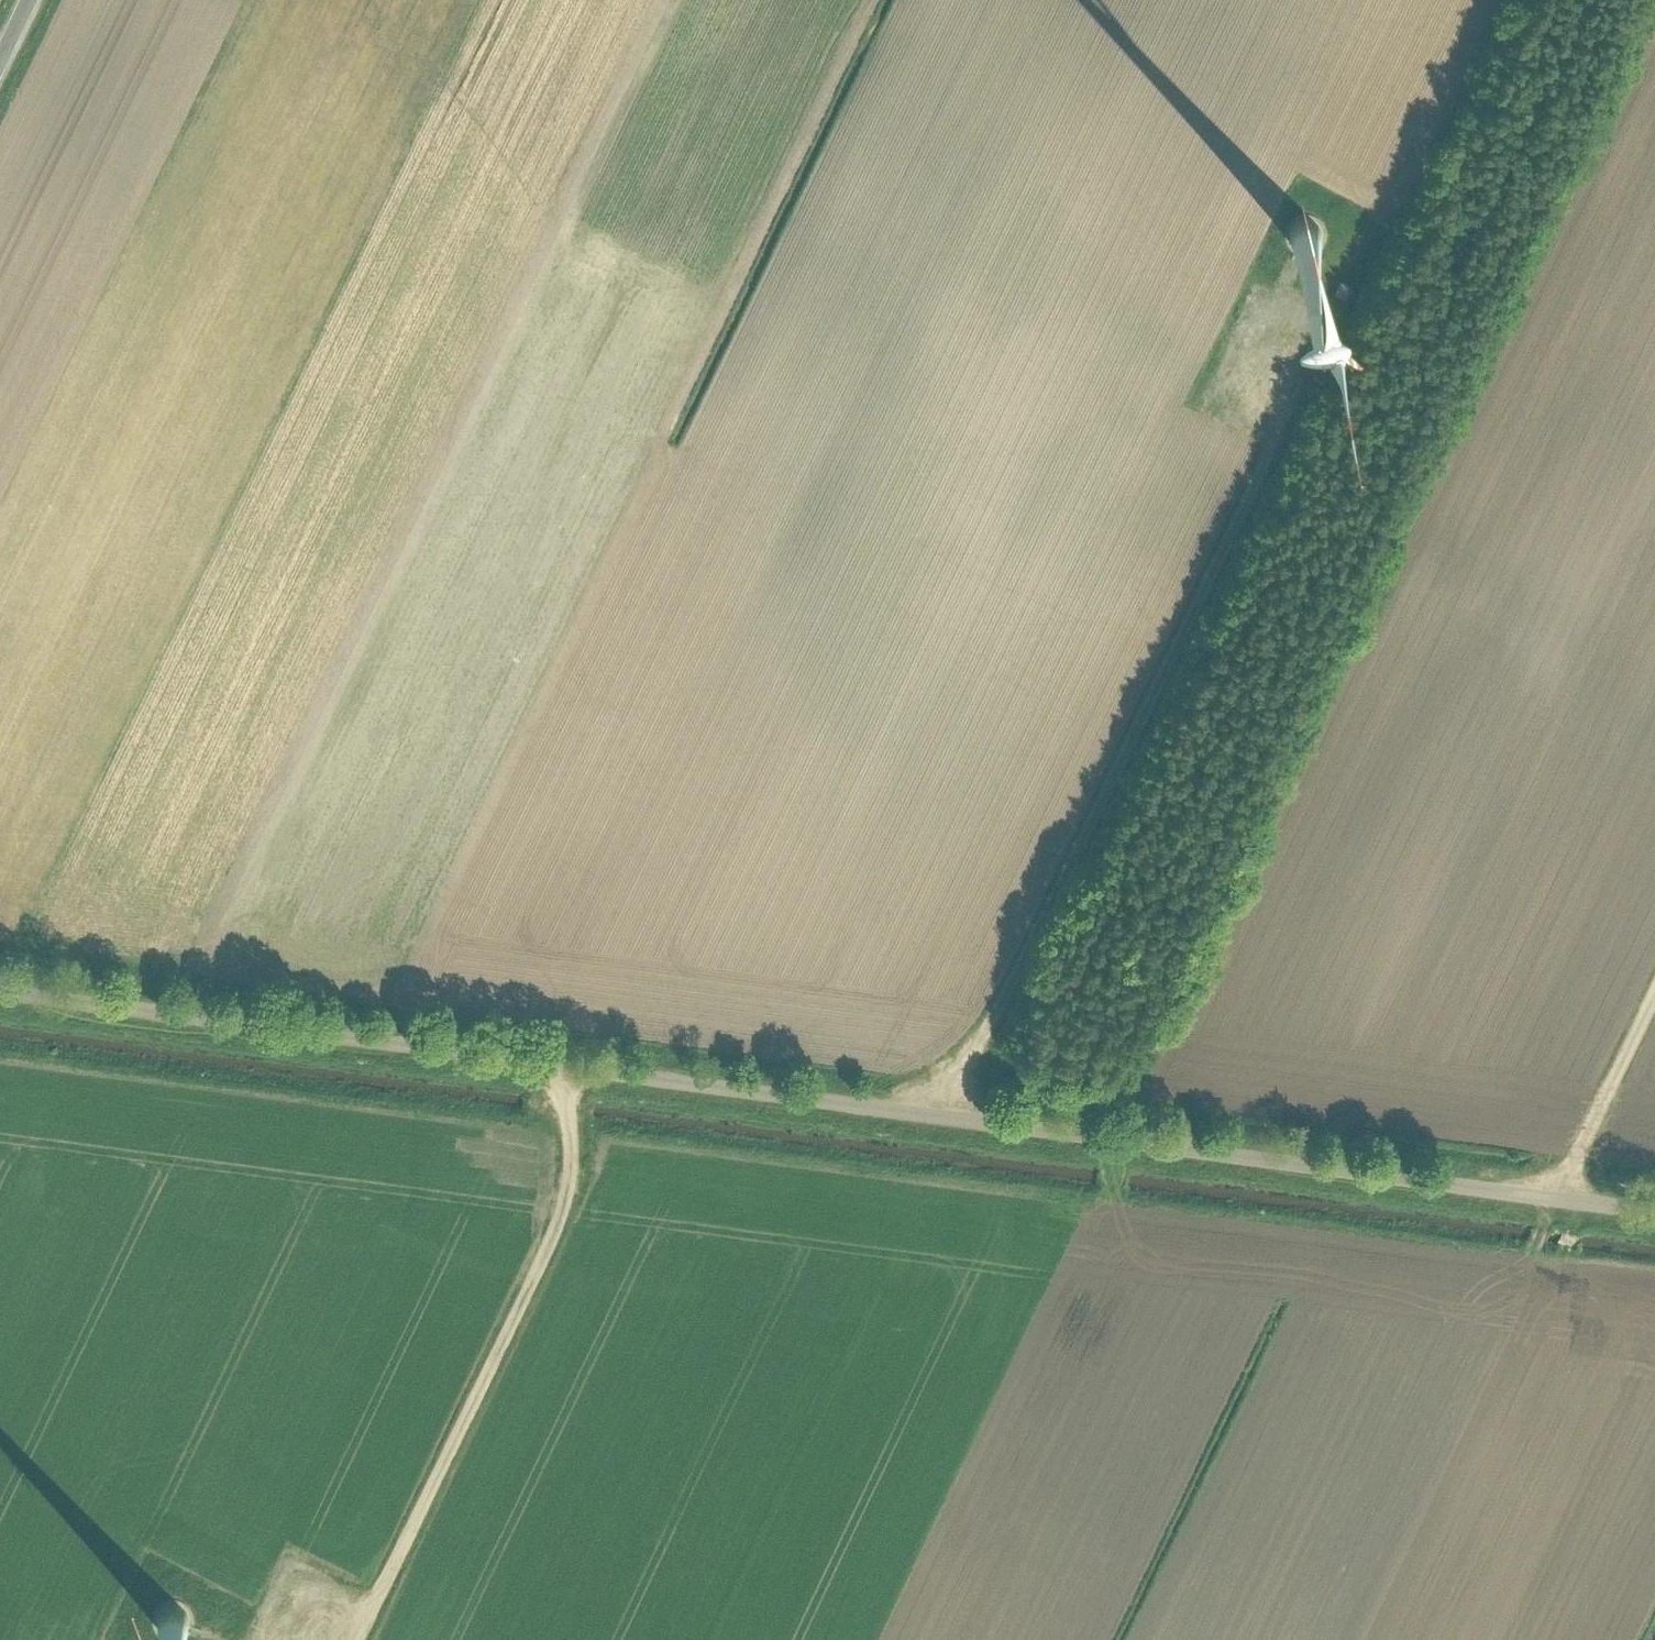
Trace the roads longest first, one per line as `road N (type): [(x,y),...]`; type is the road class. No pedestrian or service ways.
road 1 (unclassified): [(0,989),(1654,1203)]
road 2 (track): [(1335,300),(997,1012),(927,1105)]
road 3 (track): [(551,1056),(568,1187),(362,1639)]
road 4 (track): [(1557,1189),(1654,990)]

